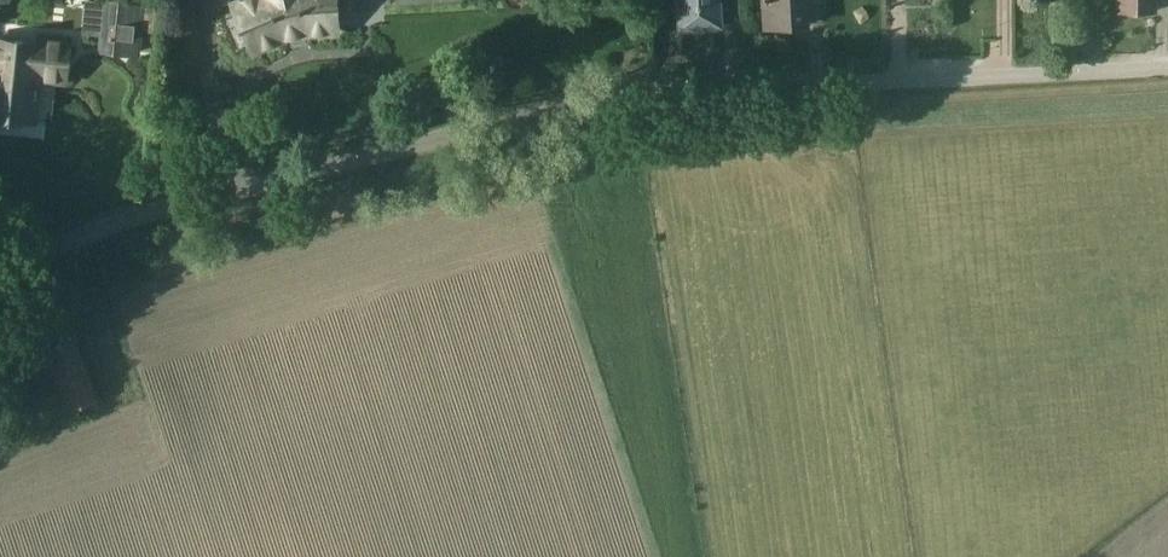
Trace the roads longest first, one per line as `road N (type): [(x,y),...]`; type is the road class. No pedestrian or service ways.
road 1 (residential): [(0,305),(32,261),(67,239),(621,96),(1167,65)]

